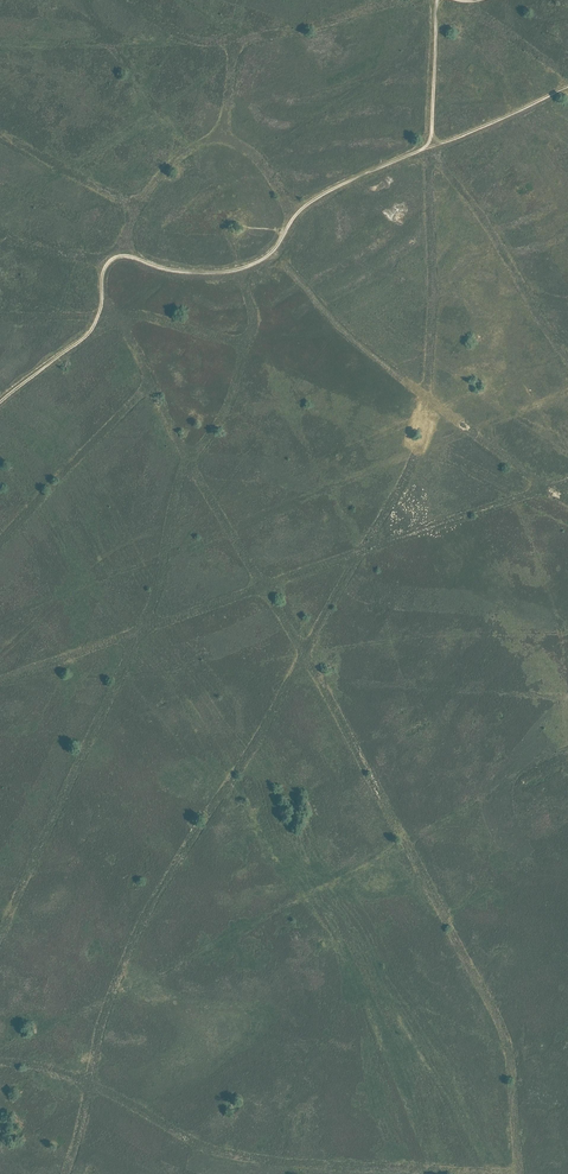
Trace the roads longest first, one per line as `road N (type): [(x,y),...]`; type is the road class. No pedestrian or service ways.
road 1 (track): [(0,403),(90,332),(111,260),(196,273),(238,270),(271,253),(313,201),(423,150)]
road 2 (track): [(423,150),(567,86)]
road 3 (track): [(423,150),(432,132),(438,0)]

